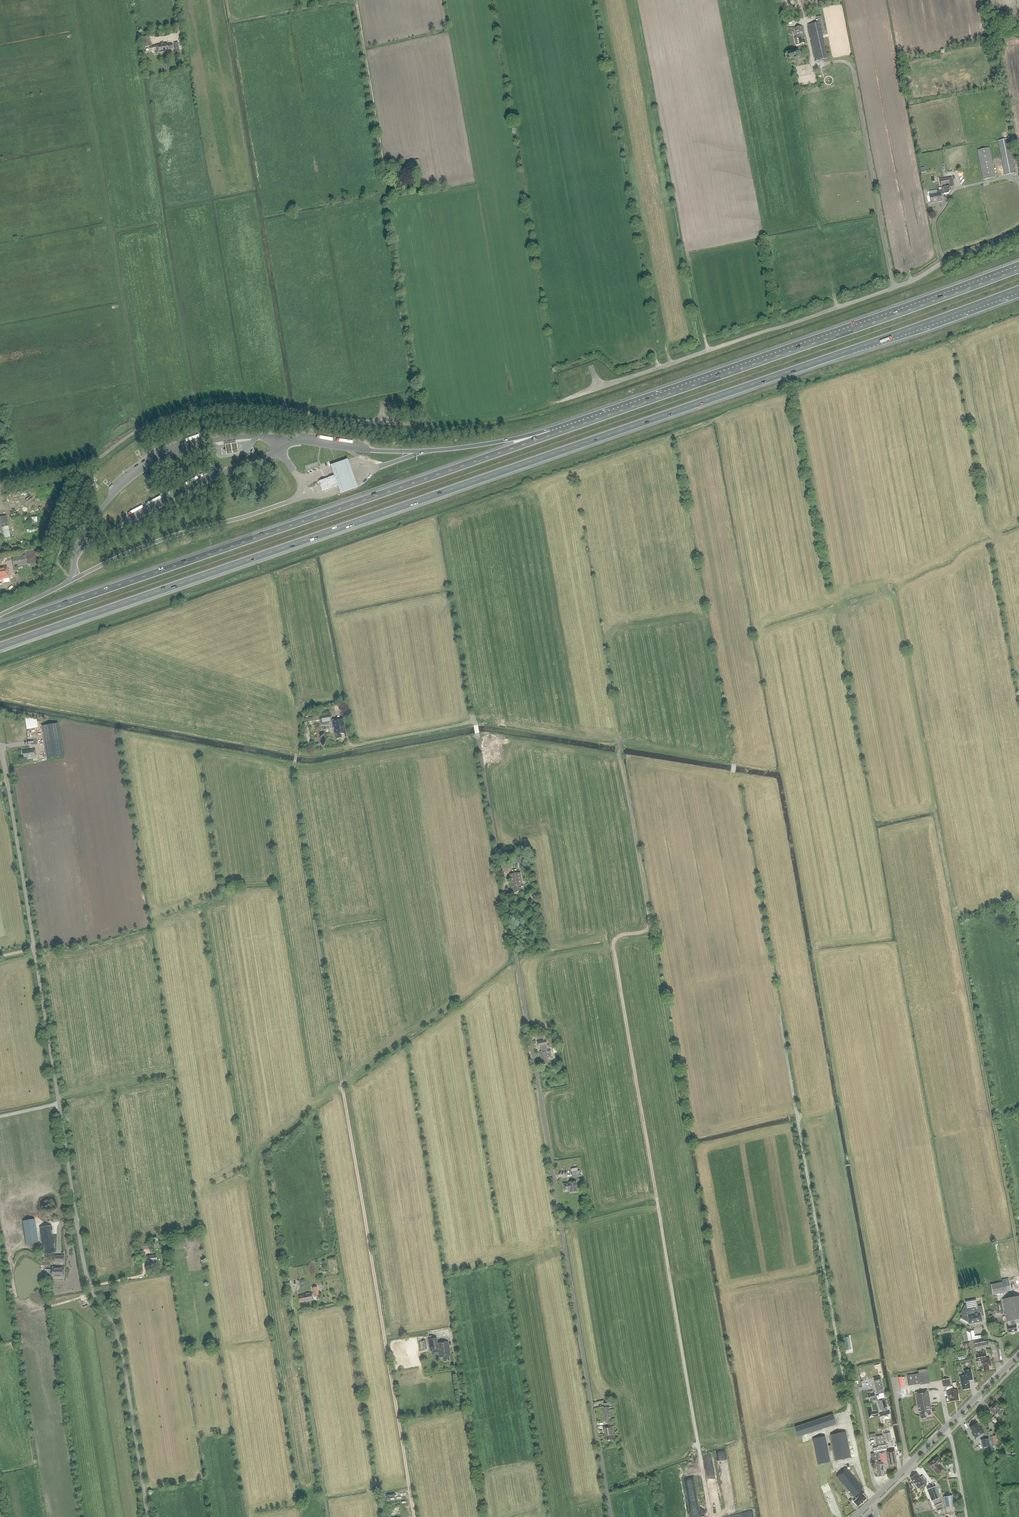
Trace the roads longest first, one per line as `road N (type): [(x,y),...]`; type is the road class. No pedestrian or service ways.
road 1 (motorway): [(0,646),(1018,289)]
road 2 (track): [(474,723),(609,1516)]
road 3 (unclassified): [(148,1516),(120,1344),(84,1272),(0,752)]
road 4 (track): [(413,1516),(293,777),(298,752)]
road 5 (motorway): [(552,435),(0,627)]
road 6 (unclassified): [(554,406),(1018,234)]
road 7 (motorway): [(1018,269),(552,435)]
road 8 (unclassified): [(0,486),(80,469),(139,427),(223,401),(419,422)]
road 9 (track): [(328,1516),(295,1315),(306,1304)]
road 10 (tertiary): [(872,1501),(1018,1354)]
road 11 (track): [(452,1336),(481,1516)]
road 12 (motorway): [(552,435),(419,451)]

